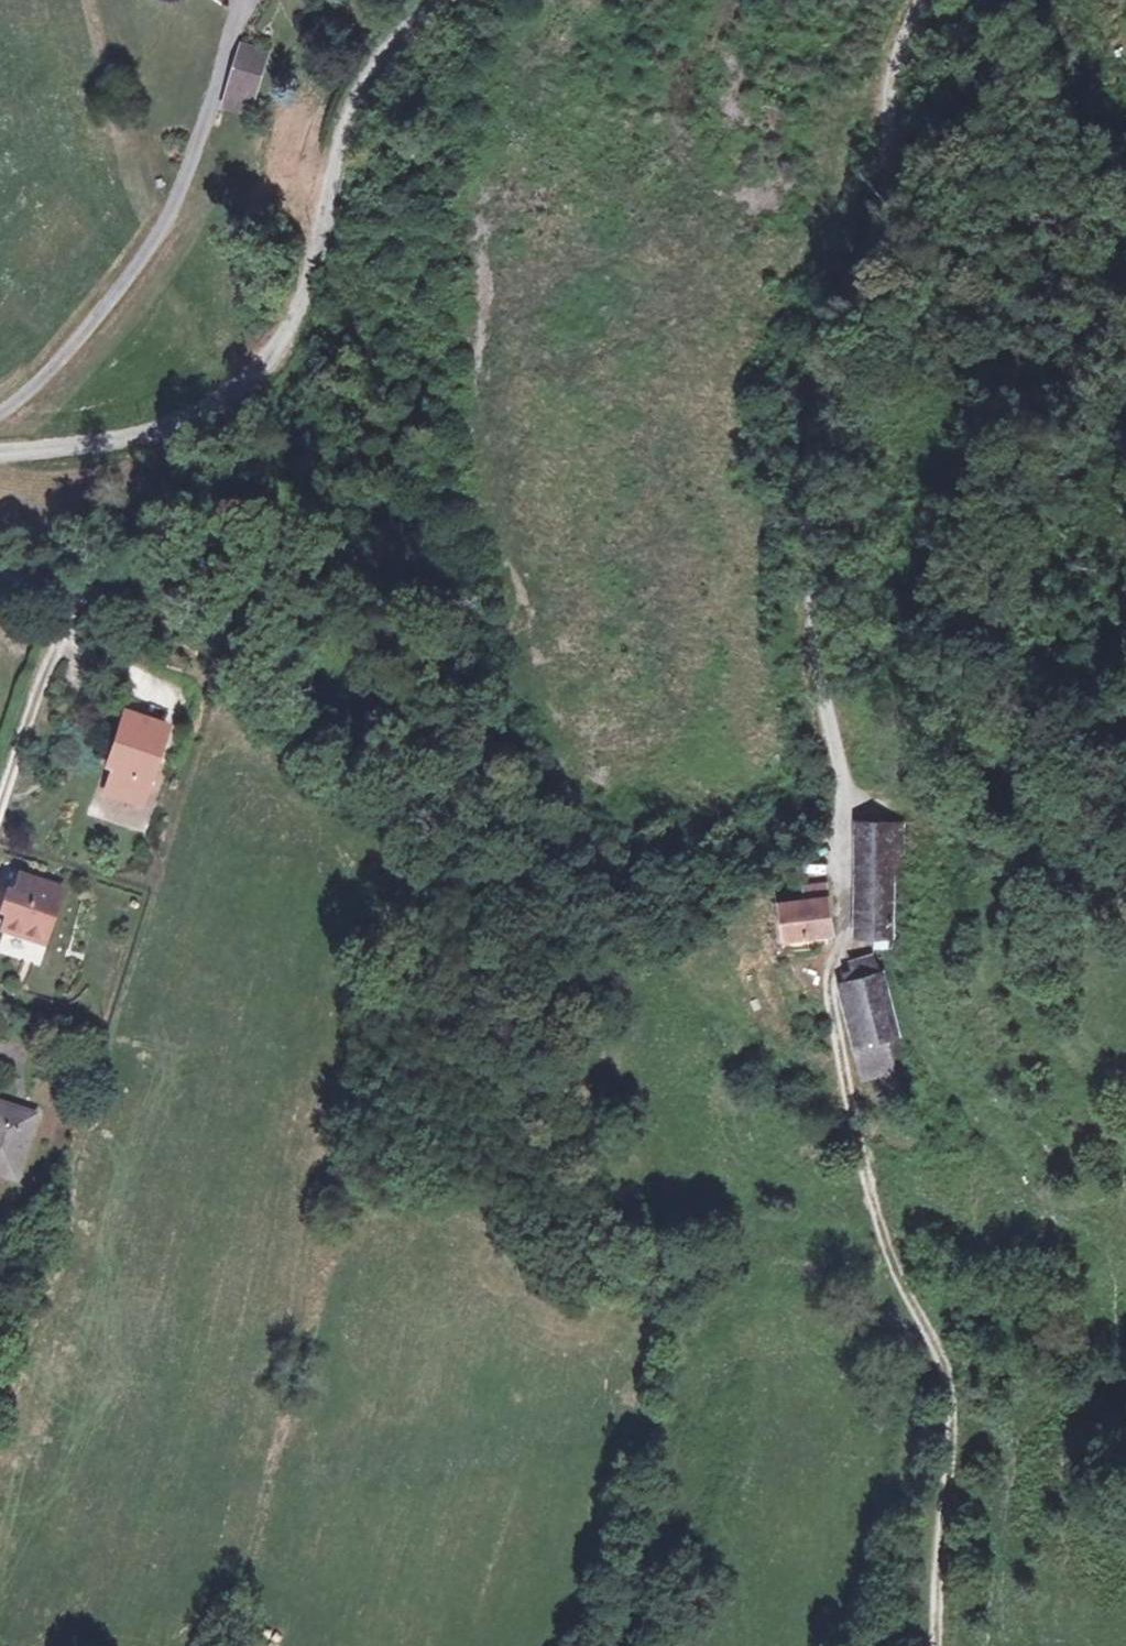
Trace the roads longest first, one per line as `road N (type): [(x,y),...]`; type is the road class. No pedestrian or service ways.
road 1 (track): [(78,587),(187,615),(391,752),(557,821),(640,833),(795,828),(1125,730)]
road 2 (track): [(942,1645),(939,1562),(961,1406),(943,1346),(890,1260),(831,1022),(833,952),(845,902),(844,817)]
road 3 (unclassified): [(925,0),(904,48),(806,467),(844,817)]
road 4 (unclassified): [(440,0),(387,44),(350,105),(308,272),(284,330),(199,401),(116,429),(0,443)]

